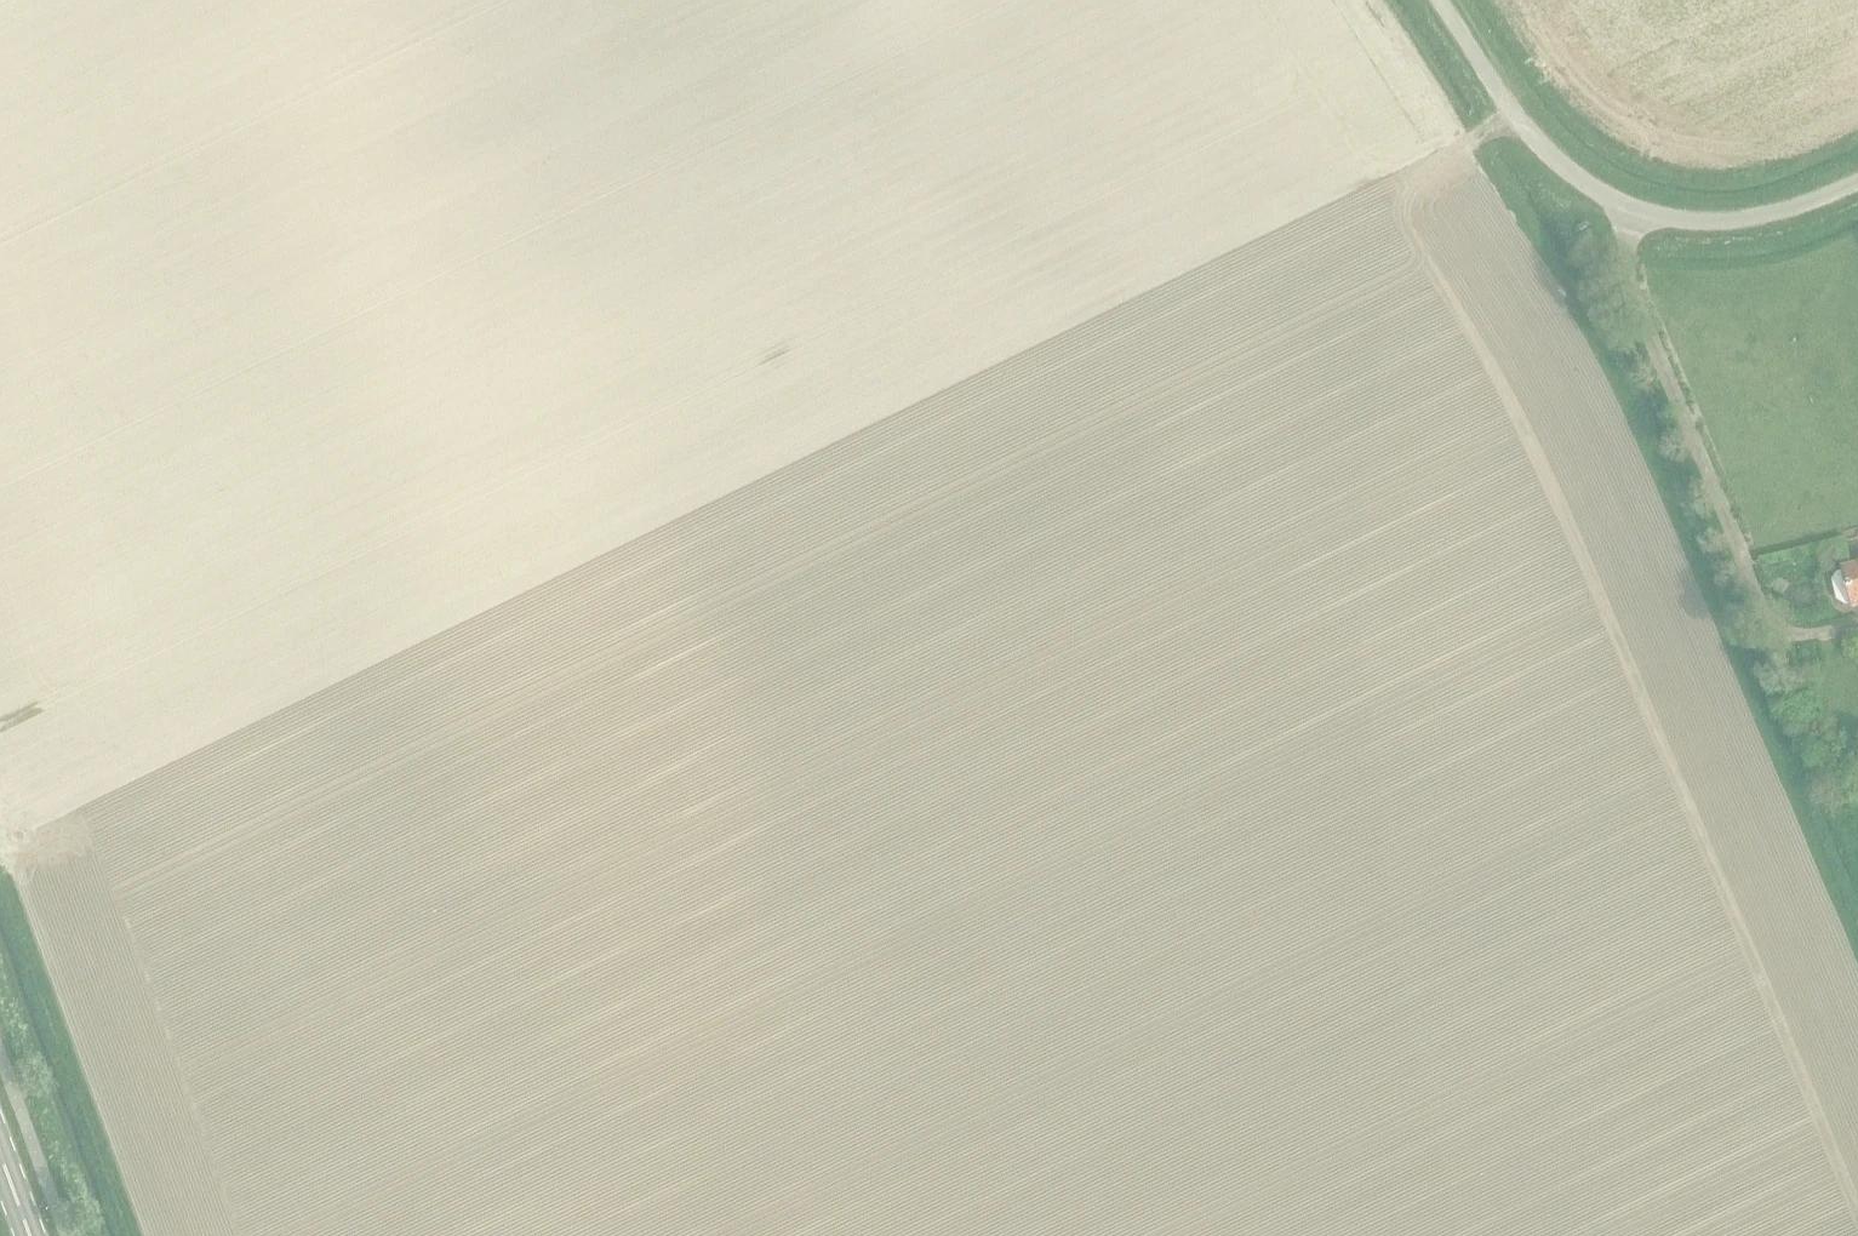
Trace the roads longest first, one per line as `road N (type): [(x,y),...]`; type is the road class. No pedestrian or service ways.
road 1 (unclassified): [(1443,0),(1547,153),(1633,213),(1706,224),(1759,219),(1857,181)]

